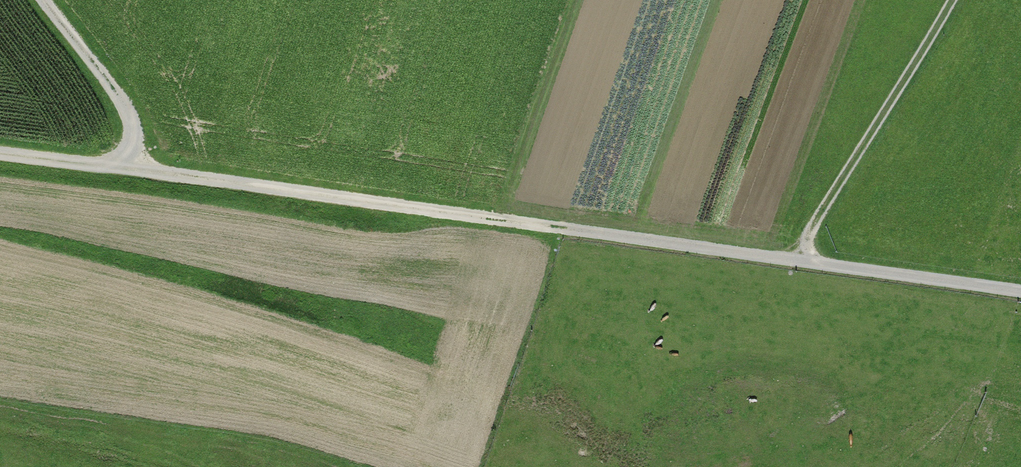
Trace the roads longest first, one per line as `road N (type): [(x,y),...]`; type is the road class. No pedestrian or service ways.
road 1 (track): [(1020,292),(131,166)]
road 2 (track): [(950,0),(790,259)]
road 3 (track): [(131,166),(132,133),(43,0)]
road 4 (track): [(0,154),(131,166)]

